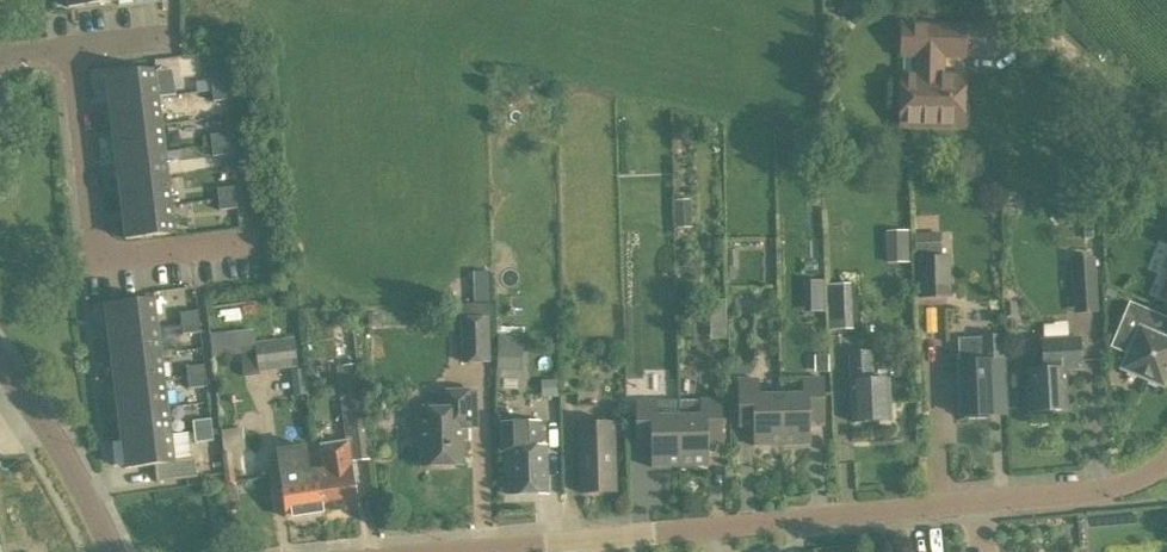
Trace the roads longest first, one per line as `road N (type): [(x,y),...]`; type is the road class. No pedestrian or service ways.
road 1 (residential): [(605,540),(1103,491),(1166,459)]
road 2 (residential): [(74,49),(96,264),(247,247)]
road 3 (residential): [(107,551),(80,487),(0,373)]
road 4 (track): [(1166,128),(1056,30),(1036,0)]
road 5 (residential): [(448,551),(605,540)]

